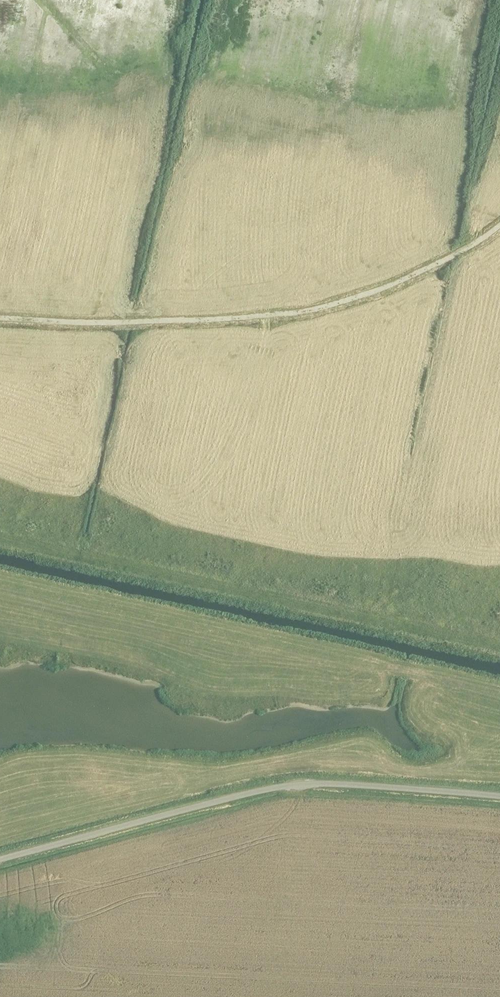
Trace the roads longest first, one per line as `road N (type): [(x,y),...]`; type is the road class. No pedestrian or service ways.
road 1 (track): [(0,318),(126,322),(302,312),(407,278),(499,226)]
road 2 (unclassified): [(499,796),(293,785),(0,860)]

